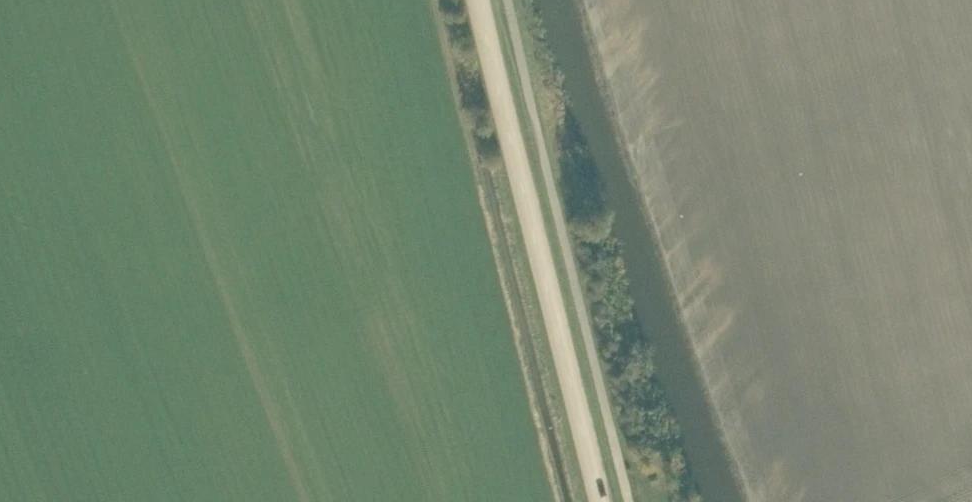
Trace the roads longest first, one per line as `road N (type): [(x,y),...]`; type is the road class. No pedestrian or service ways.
road 1 (secondary): [(601,501),(477,0)]

